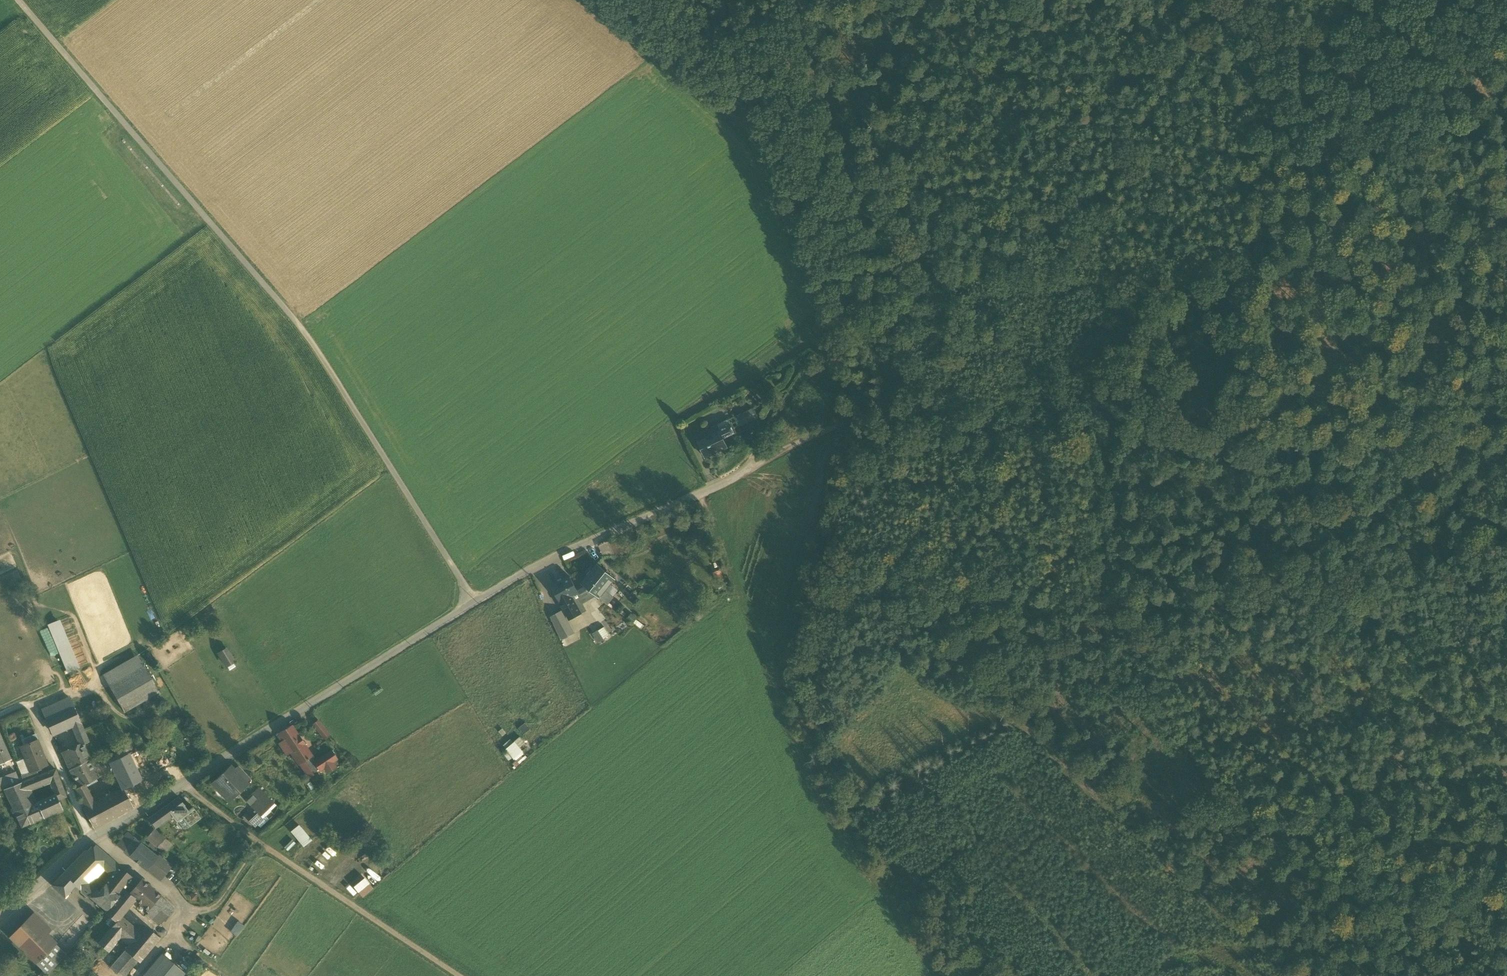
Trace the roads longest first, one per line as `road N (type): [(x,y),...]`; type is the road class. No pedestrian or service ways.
road 1 (residential): [(743,471),(475,602),(91,837),(0,920)]
road 2 (track): [(18,0),(311,339),(475,602)]
road 3 (track): [(592,0),(763,144),(828,335),(743,471)]
road 4 (track): [(1216,0),(1170,89),(1083,212),(870,414),(859,412)]
road 5 (track): [(697,493),(825,807),(938,975)]
road 6 (track): [(895,383),(889,0)]
road 7 (track): [(181,785),(459,975)]
road 8 (track): [(869,274),(861,213),(840,168),(793,0)]
road 9 (track): [(680,0),(763,144)]
road 10 (track): [(859,412),(743,471)]

